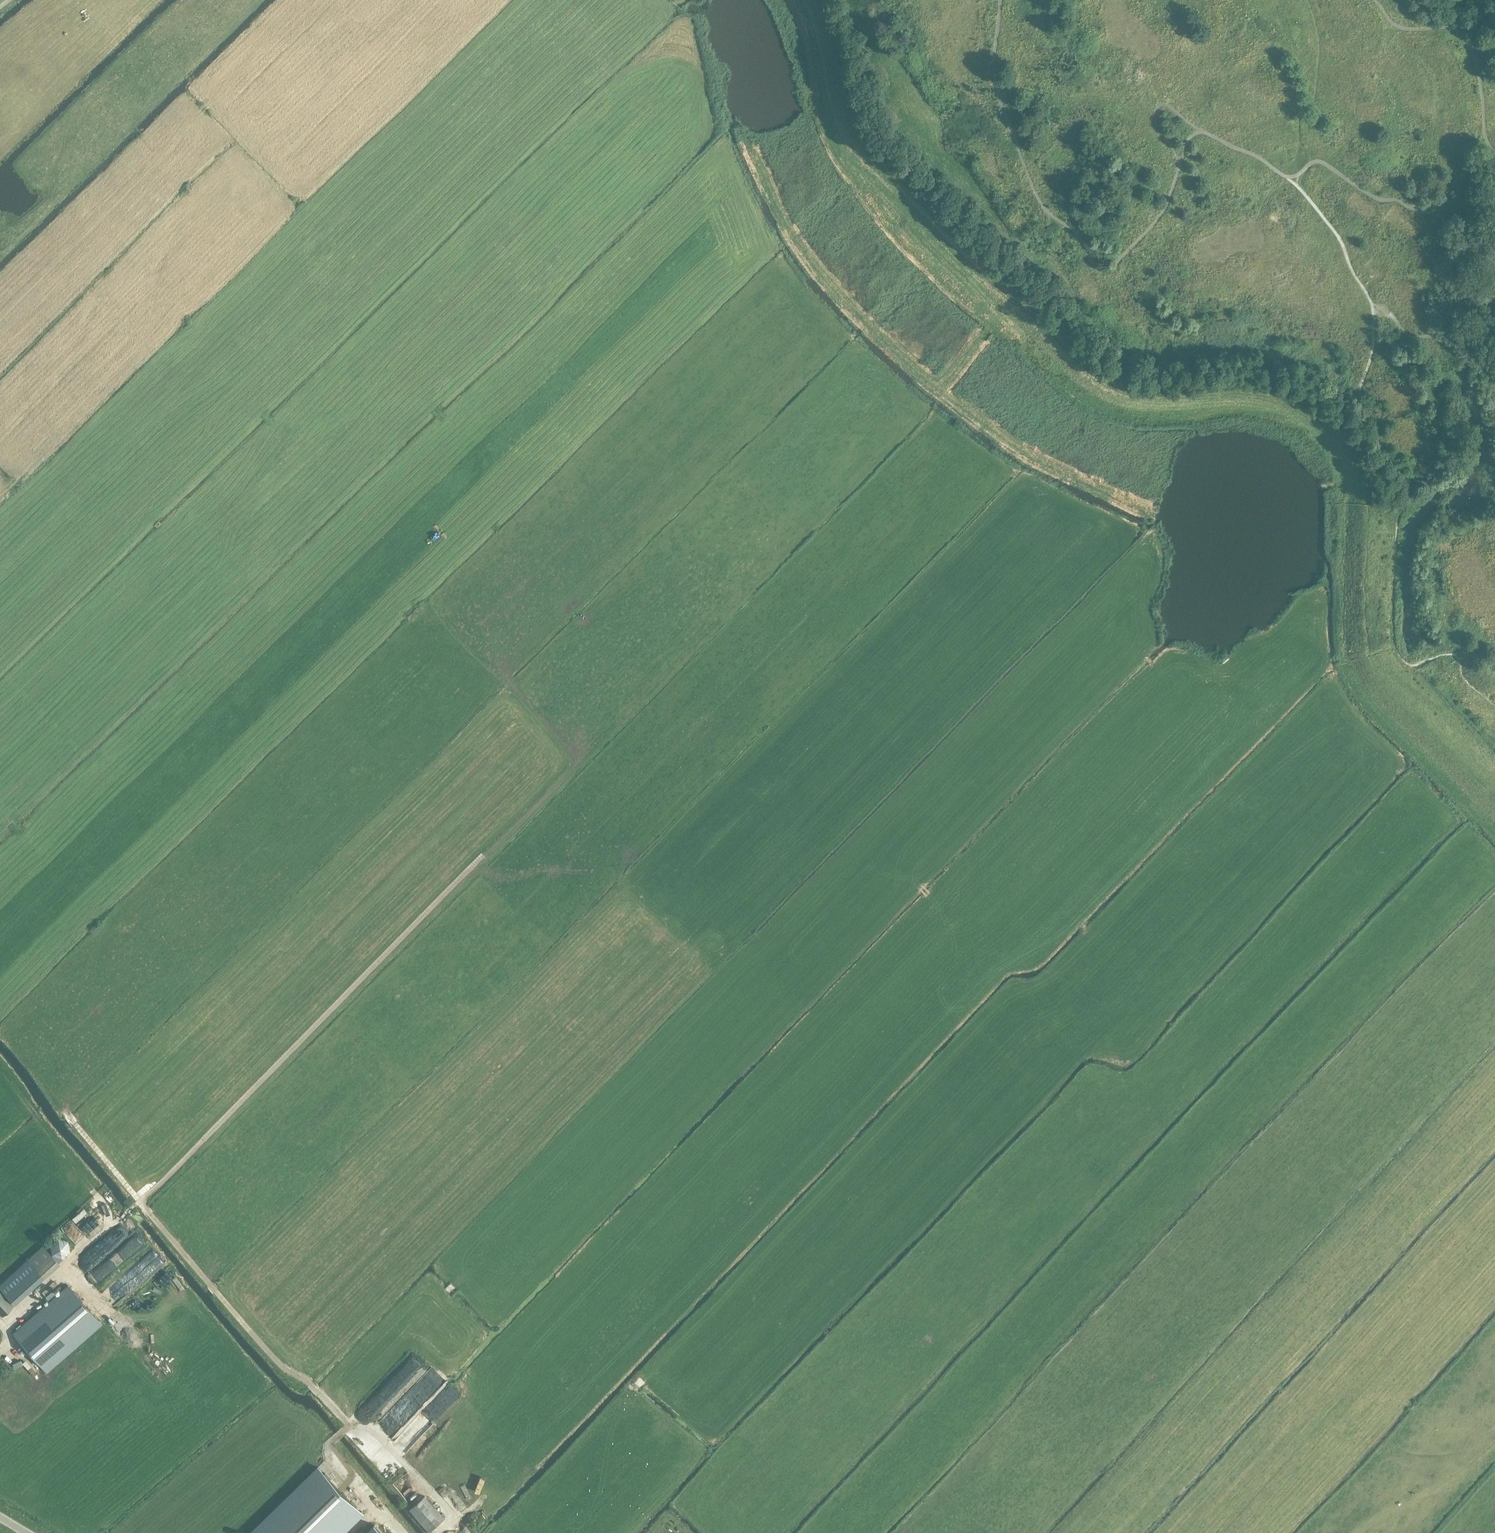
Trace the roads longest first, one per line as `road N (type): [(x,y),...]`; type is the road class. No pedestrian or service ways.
road 1 (track): [(679,0),(261,410),(285,433),(416,402),(446,422)]
road 2 (track): [(111,1226),(582,756),(505,678)]
road 3 (track): [(139,1200),(284,1370),(310,1384),(349,1424),(372,1427),(451,1519),(490,1489)]
road 4 (track): [(261,410),(0,666)]
road 5 (track): [(216,1044),(105,934),(0,813)]
road 6 (track): [(626,880),(586,865),(492,877),(473,865)]
road 7 (track): [(402,1532),(326,1448),(349,1424)]
road 8 (track): [(791,0),(808,39),(823,121)]

